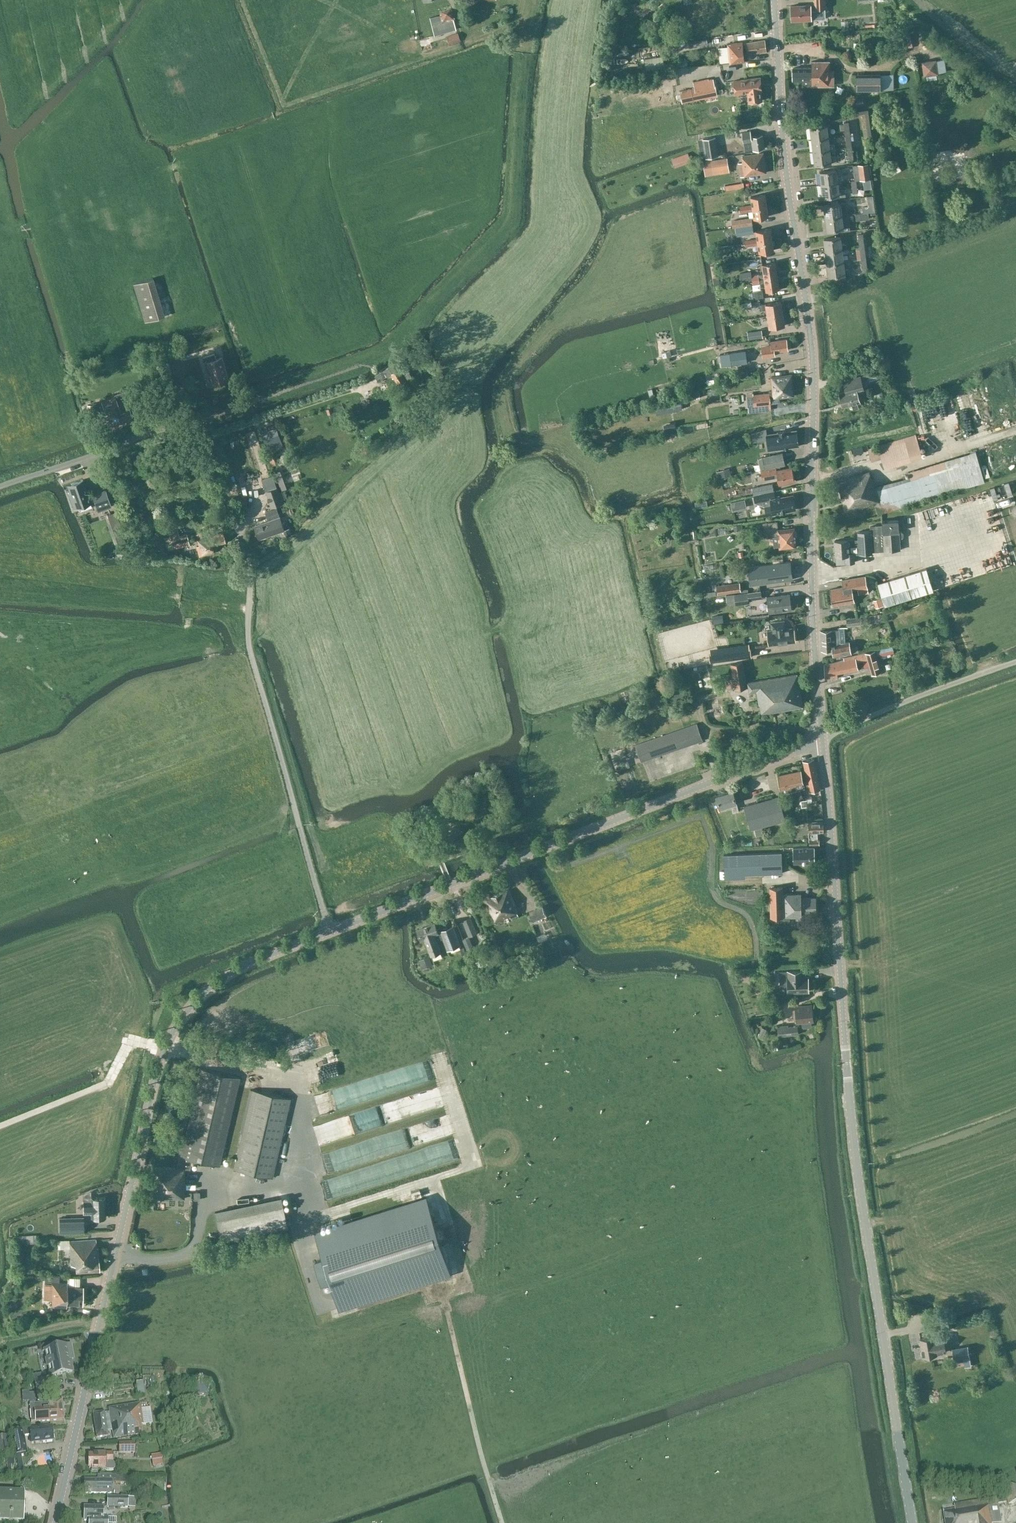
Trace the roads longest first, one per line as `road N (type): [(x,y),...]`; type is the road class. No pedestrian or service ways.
road 1 (tertiary): [(57,1522),(165,1047),(199,1009),(265,959),(823,738)]
road 2 (tertiary): [(915,1522),(861,1192),(823,738)]
road 3 (tertiary): [(823,738),(812,591),(812,345),(787,181),(775,0)]
road 4 (unclassified): [(823,738),(1015,663)]
road 5 (track): [(0,1126),(107,1085),(130,1040),(165,1047)]

